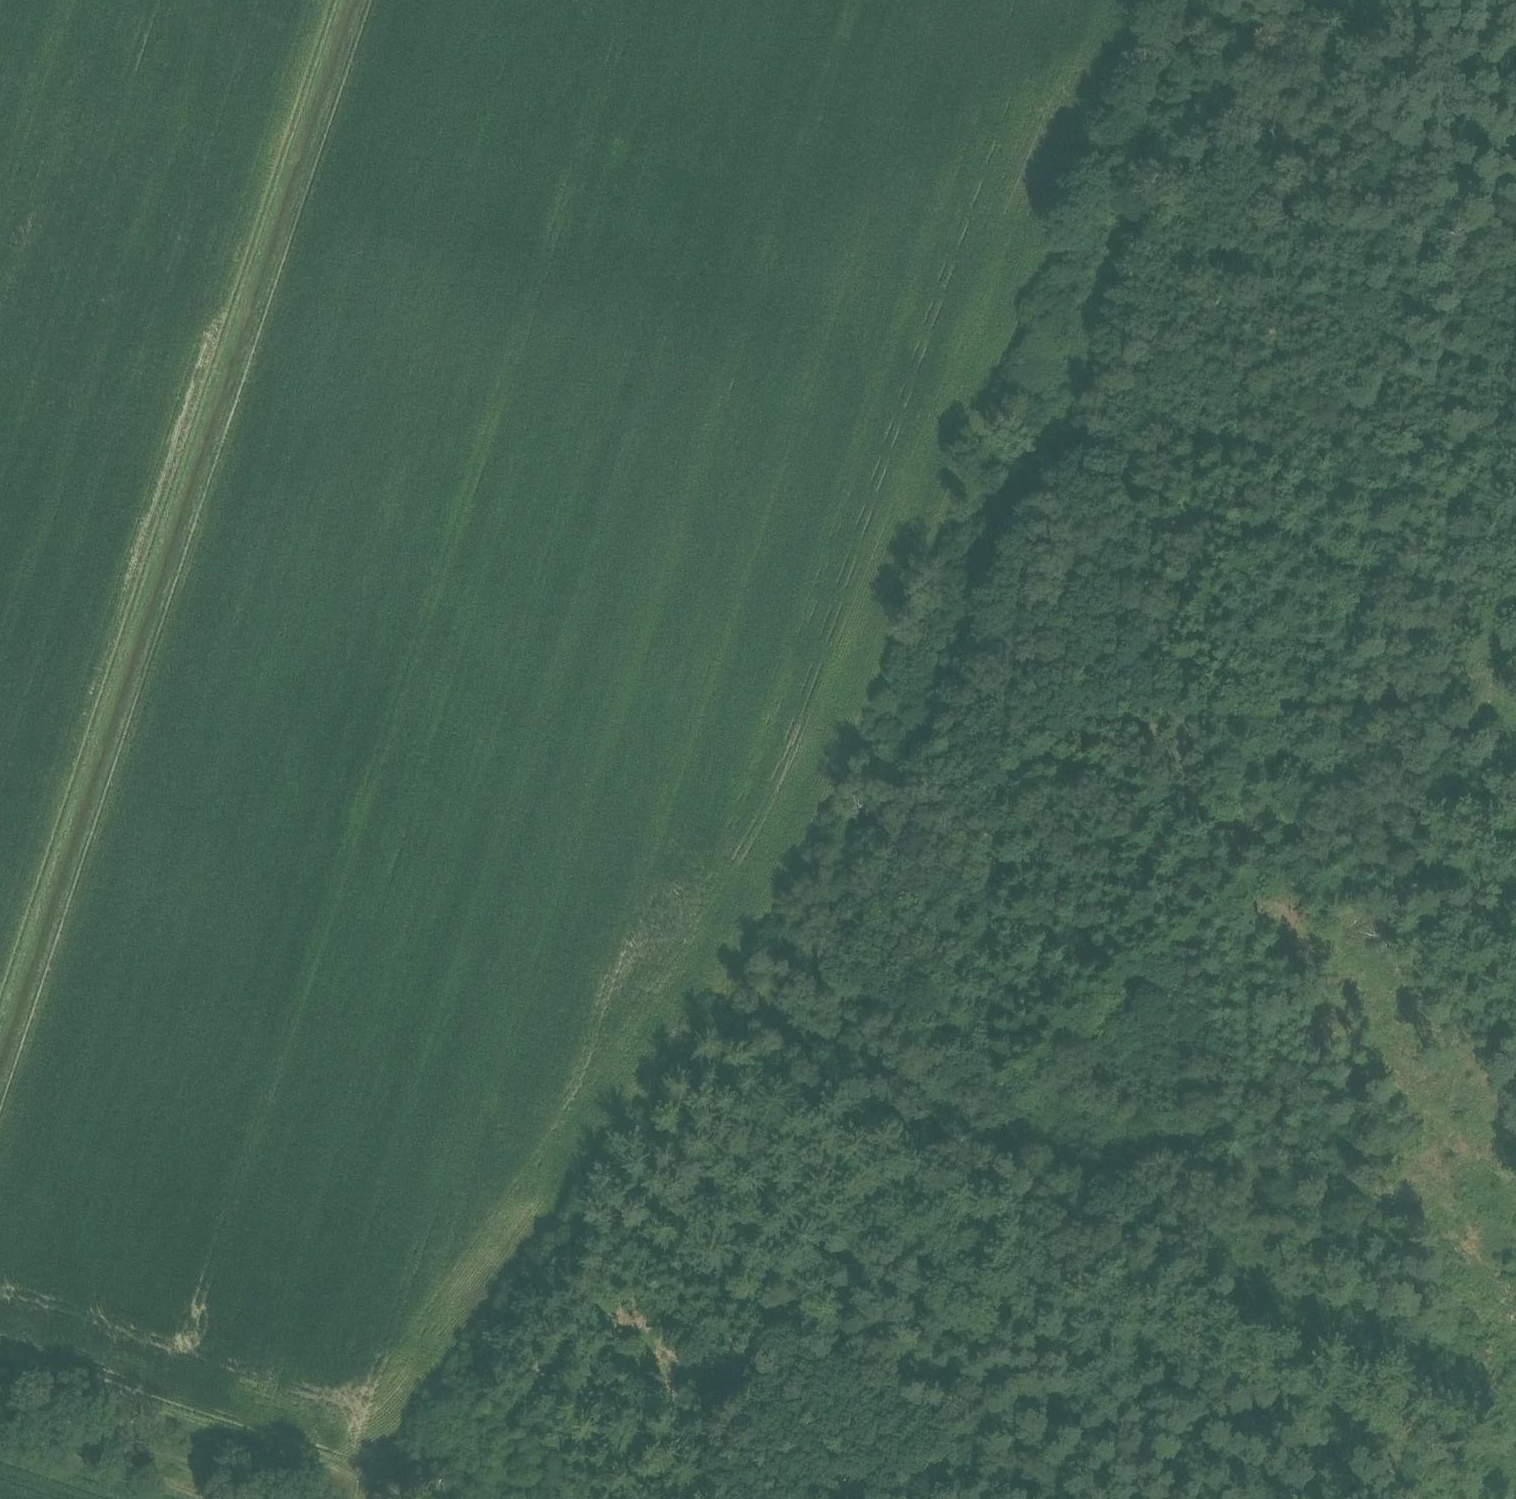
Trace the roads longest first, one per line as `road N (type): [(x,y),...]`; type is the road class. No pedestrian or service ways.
road 1 (track): [(0,1340),(329,1449),(370,1482),(421,1498)]

